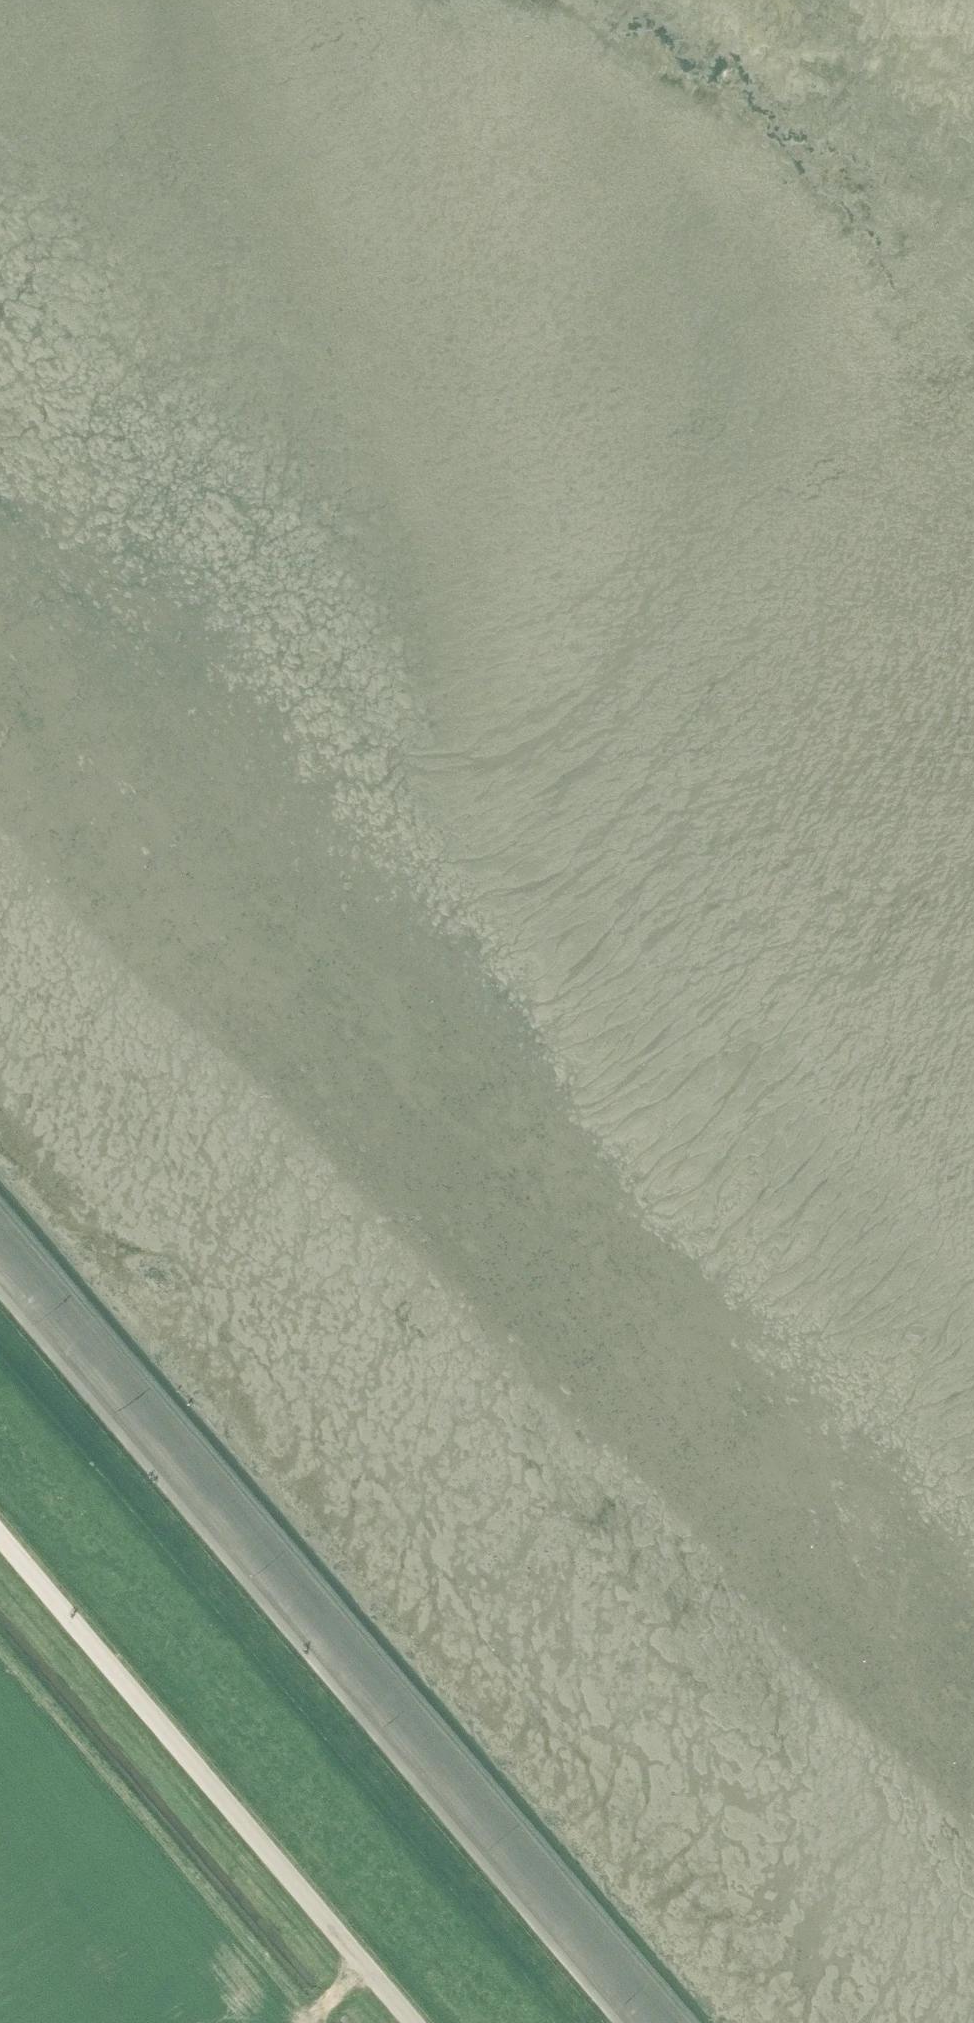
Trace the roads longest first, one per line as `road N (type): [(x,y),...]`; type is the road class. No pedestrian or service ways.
road 1 (unclassified): [(411,2022),(0,1535)]

